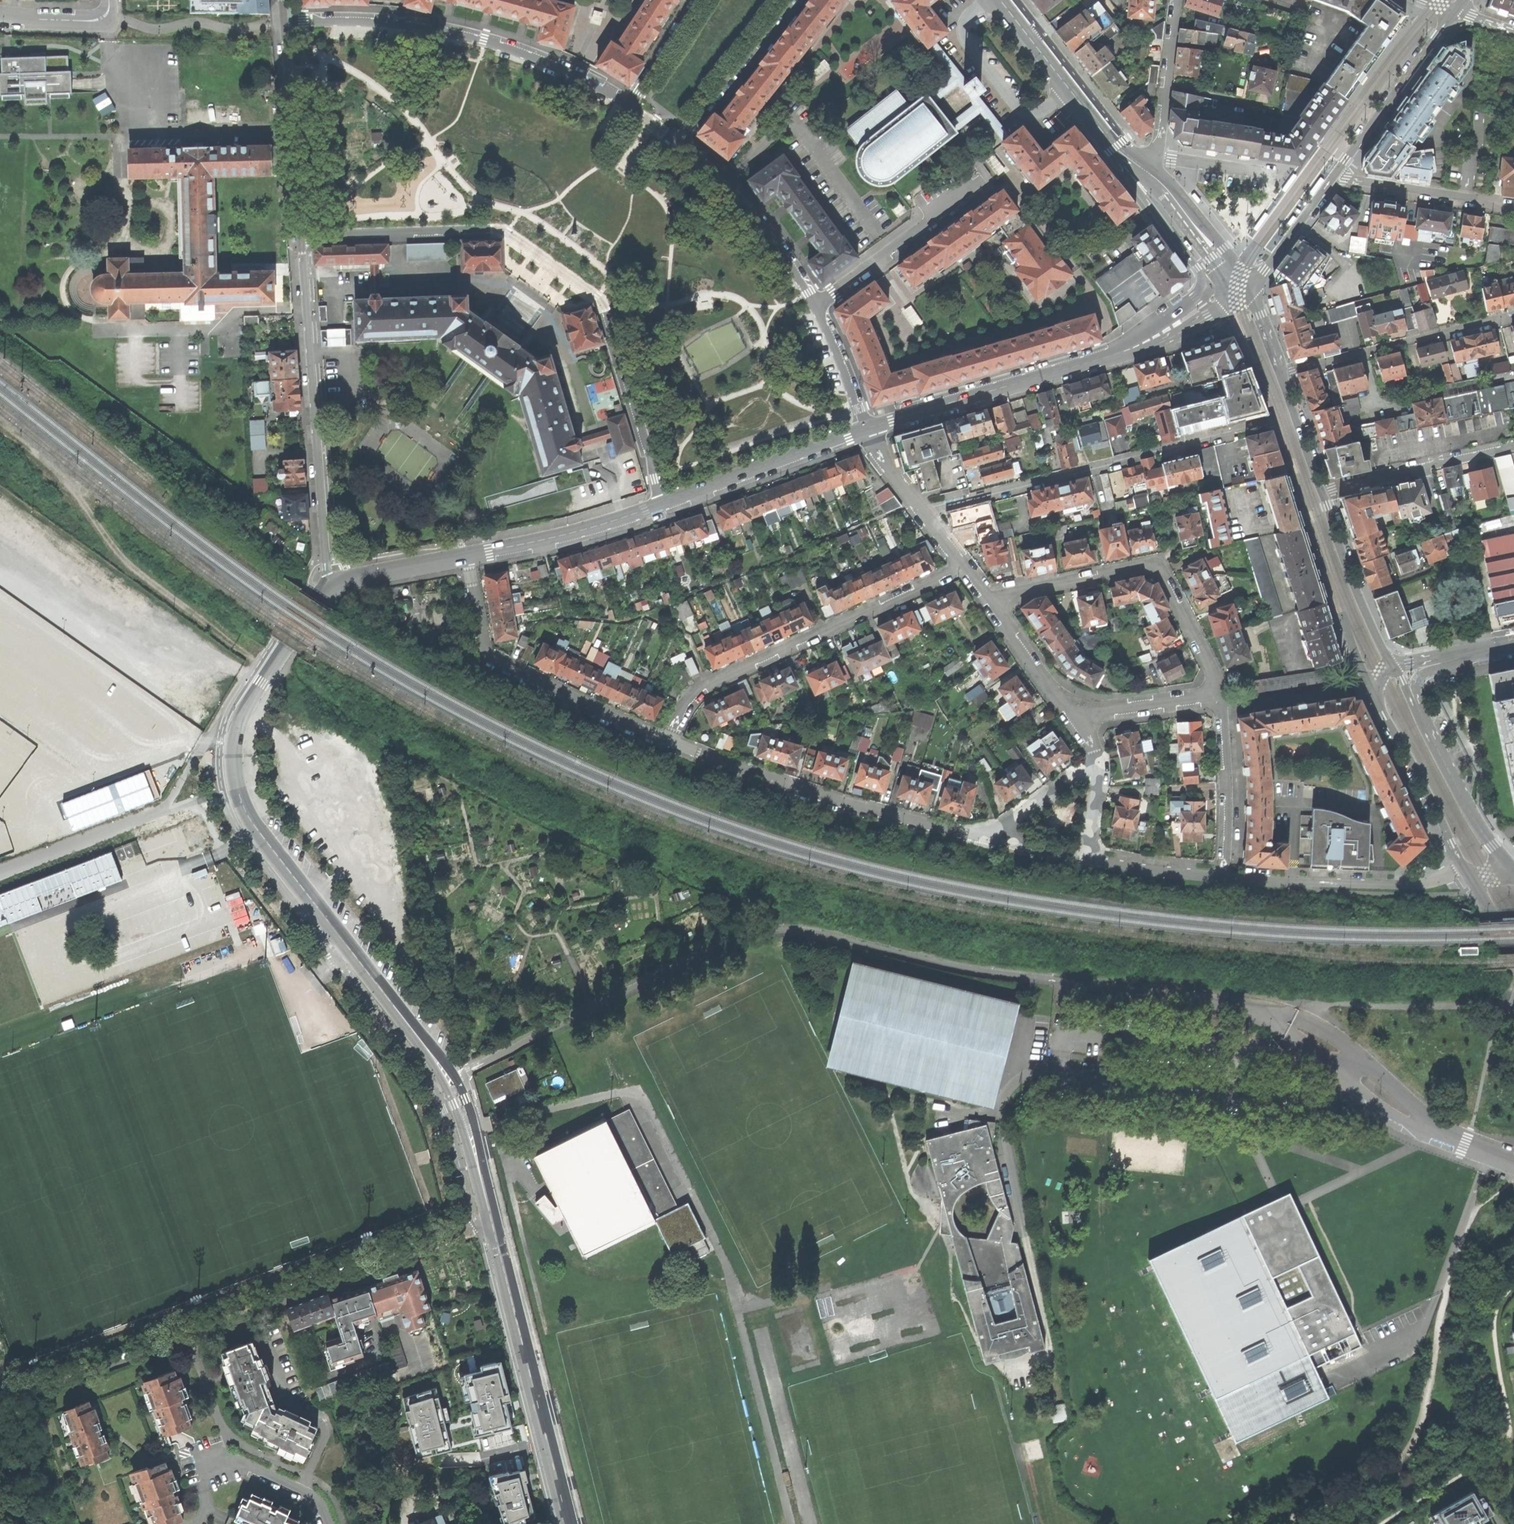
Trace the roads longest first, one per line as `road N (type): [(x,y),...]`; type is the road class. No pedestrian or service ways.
road 1 (unclassified): [(491,1224),(450,1079),(256,828),(237,788),(234,754),(244,709),(327,583)]
road 2 (unclassified): [(301,236),(508,231),(597,296),(662,505)]
road 3 (residential): [(632,106),(560,67),(464,36),(387,22),(291,22)]
road 4 (residential): [(668,743),(682,710),(708,684),(964,566)]
road 5 (residential): [(301,236),(327,583)]
road 6 (residential): [(868,429),(1102,358),(1191,317)]
road 7 (residential): [(1218,693),(1154,567),(1012,593),(992,605)]
road 8 (residential): [(566,1523),(491,1224)]
road 9 (residential): [(668,743),(487,659),(467,557)]
road 10 (residential): [(954,832),(839,804),(668,743)]
road 11 (track): [(269,672),(123,560),(58,473)]
road 12 (residential): [(1467,873),(1410,885),(1224,879)]
road 13 (tertiary): [(1395,670),(1368,683),(1467,873)]
road 14 (residential): [(1283,373),(1513,315)]
road 15 (tertiary): [(1510,867),(1395,670)]
road 16 (residential): [(662,505),(868,429)]
road 17 (unclassified): [(1272,1013),(1056,982)]
road 18 (residential): [(284,22),(301,236)]
road 19 (residential): [(817,303),(762,218),(680,141)]
road 20 (residential): [(328,1523),(311,1495),(223,1459),(204,1467),(209,1510),(195,1523)]
road 21 (tertiary): [(1335,178),(1454,12)]
road 22 (residential): [(467,557),(662,505)]
road 23 (tertiary): [(1118,147),(1126,175),(1197,267),(1203,297),(1191,317)]
road 24 (unclassified): [(1427,1127),(1328,1031),(1272,1013)]
road 25 (residential): [(1323,491),(1513,447)]
road 26 (unclassified): [(1272,1013),(1370,1103),(1427,1127)]
road 27 (tertiary): [(1395,670),(1323,491)]
road 28 (residential): [(817,303),(966,186)]
road 29 (tertiary): [(1118,147),(1002,0)]
road 30 (residential): [(1224,879),(1218,693)]
road 31 (residential): [(1513,210),(1335,178)]
road 32 (residential): [(680,141),(790,0)]
road 33 (residential): [(868,429),(964,566)]
road 34 (residential): [(1156,156),(1178,0)]
road 35 (tertiary): [(1139,170),(1242,287)]
road 36 (tertiary): [(1242,287),(1222,249),(1148,164)]
road 37 (unclassified): [(1488,1150),(1436,1296)]
road 38 (tertiary): [(1242,287),(1265,271),(1335,178)]
road 39 (residential): [(992,605),(1078,720)]
road 40 (residential): [(1078,720),(1218,693)]
road 41 (residential): [(327,583),(467,557)]
road 42 (residential): [(868,429),(817,303)]
road 43 (residential): [(1098,765),(1077,771),(991,840)]
road 44 (residential): [(700,0),(632,106)]
road 45 (tertiary): [(1323,491),(1283,373)]
road 46 (residential): [(0,17),(94,20),(106,14),(108,0)]
road 47 (residential): [(1395,670),(1513,643)]

